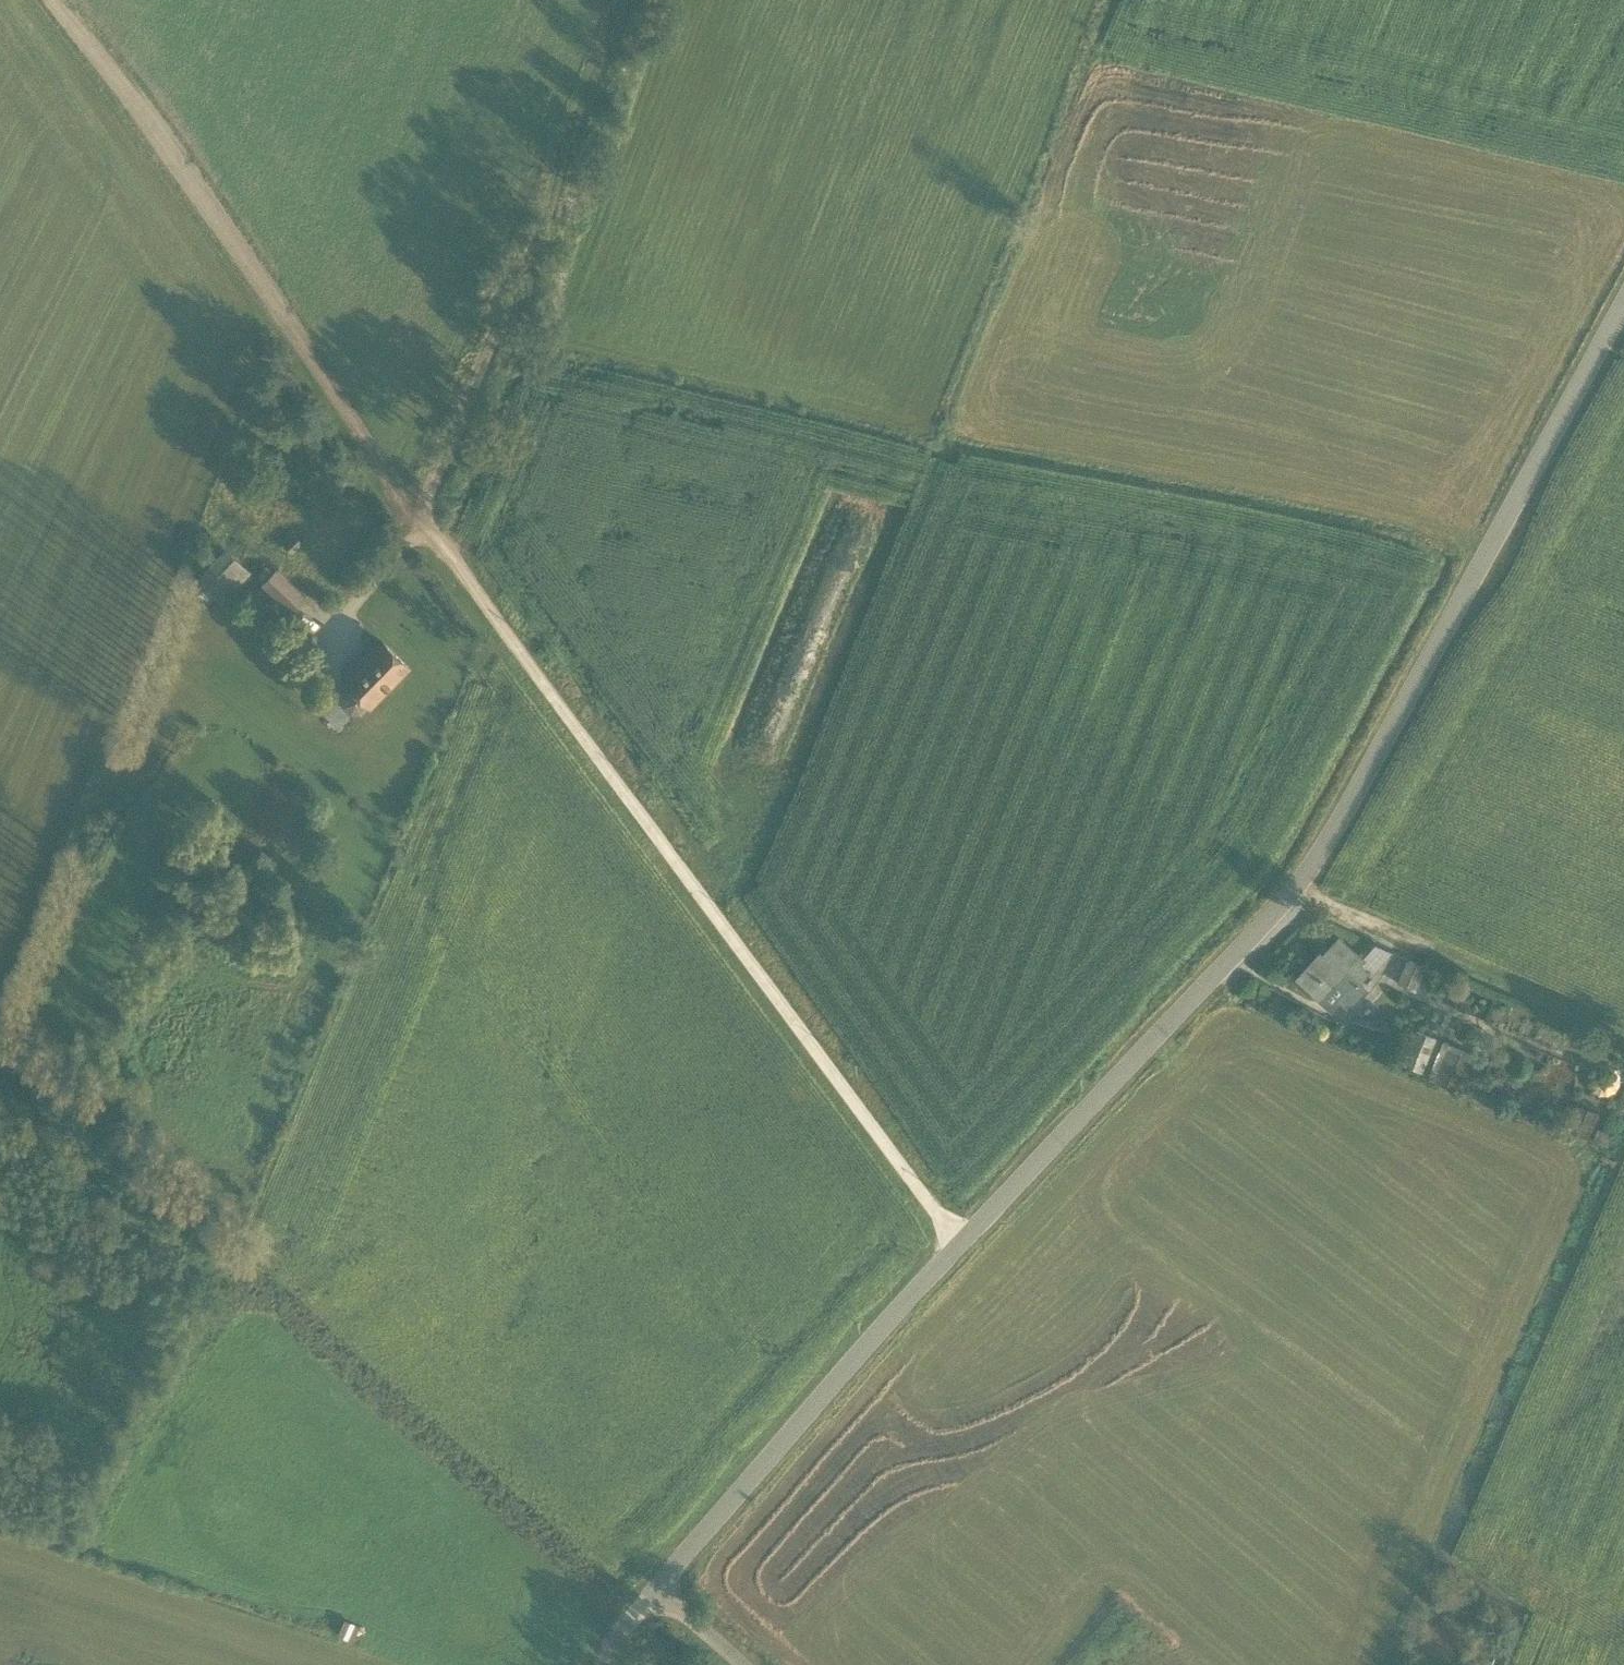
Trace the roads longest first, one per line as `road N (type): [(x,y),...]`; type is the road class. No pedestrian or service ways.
road 1 (unclassified): [(958,1245),(1300,882),(1623,295)]
road 2 (unclassified): [(523,654),(958,1245)]
road 3 (track): [(413,509),(56,0)]
road 4 (track): [(413,509),(437,478),(635,0)]
road 5 (unclassified): [(655,1586),(958,1245)]
road 6 (track): [(1623,1025),(1300,882)]
road 7 (track): [(413,509),(523,654)]

